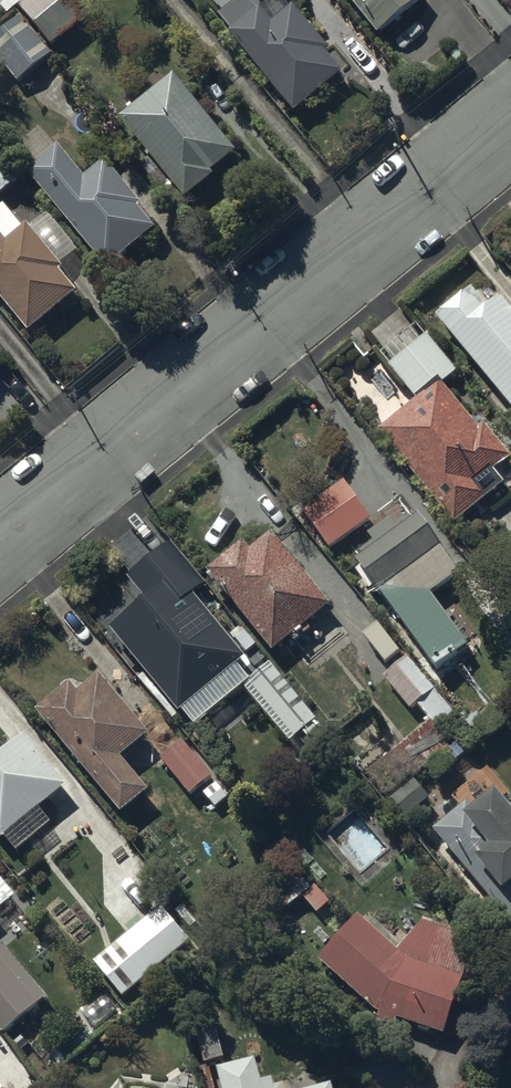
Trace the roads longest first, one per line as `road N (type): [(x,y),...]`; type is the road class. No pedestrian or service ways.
road 1 (unclassified): [(0,548),(510,130)]

